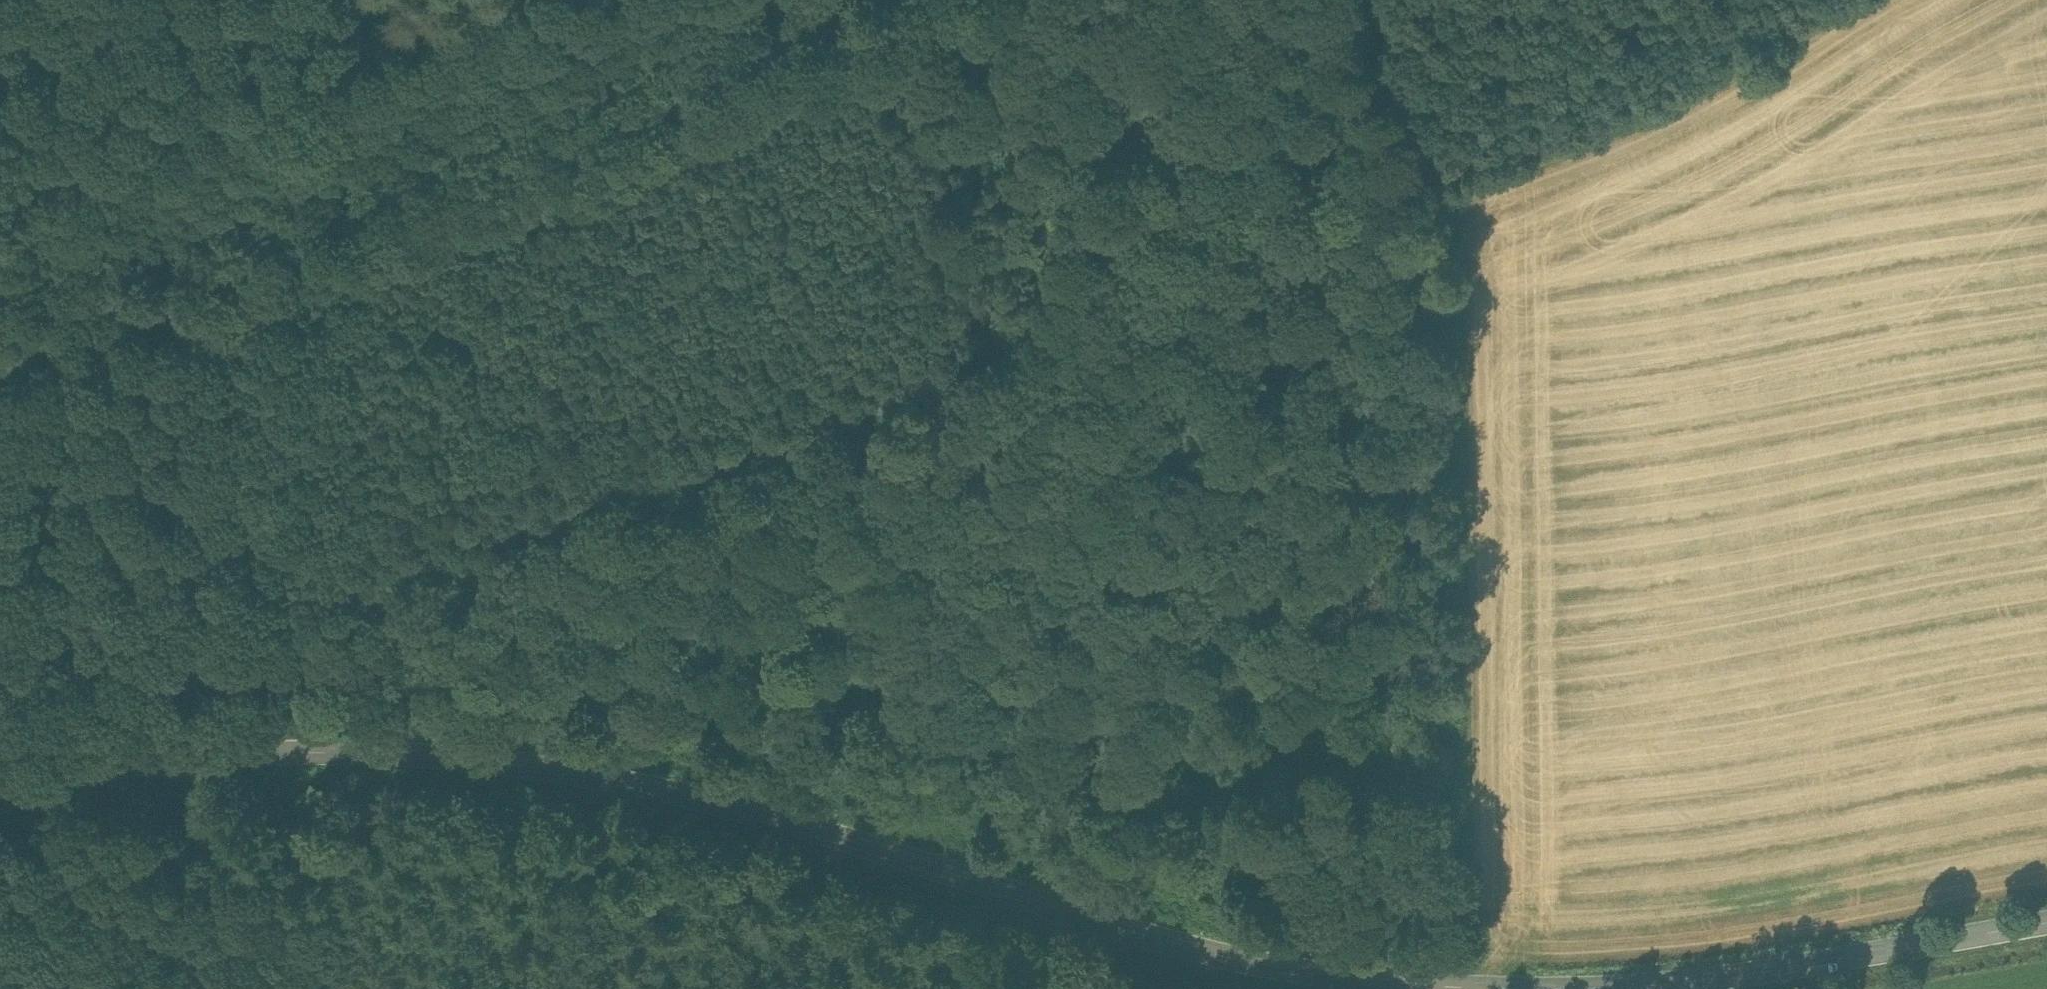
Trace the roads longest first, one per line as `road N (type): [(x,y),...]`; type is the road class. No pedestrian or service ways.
road 1 (secondary): [(1436,988),(1174,945),(679,791),(370,747),(157,760),(0,791)]
road 2 (track): [(494,0),(110,147),(0,173)]
road 3 (secondary): [(2046,924),(1797,971),(1651,988)]

